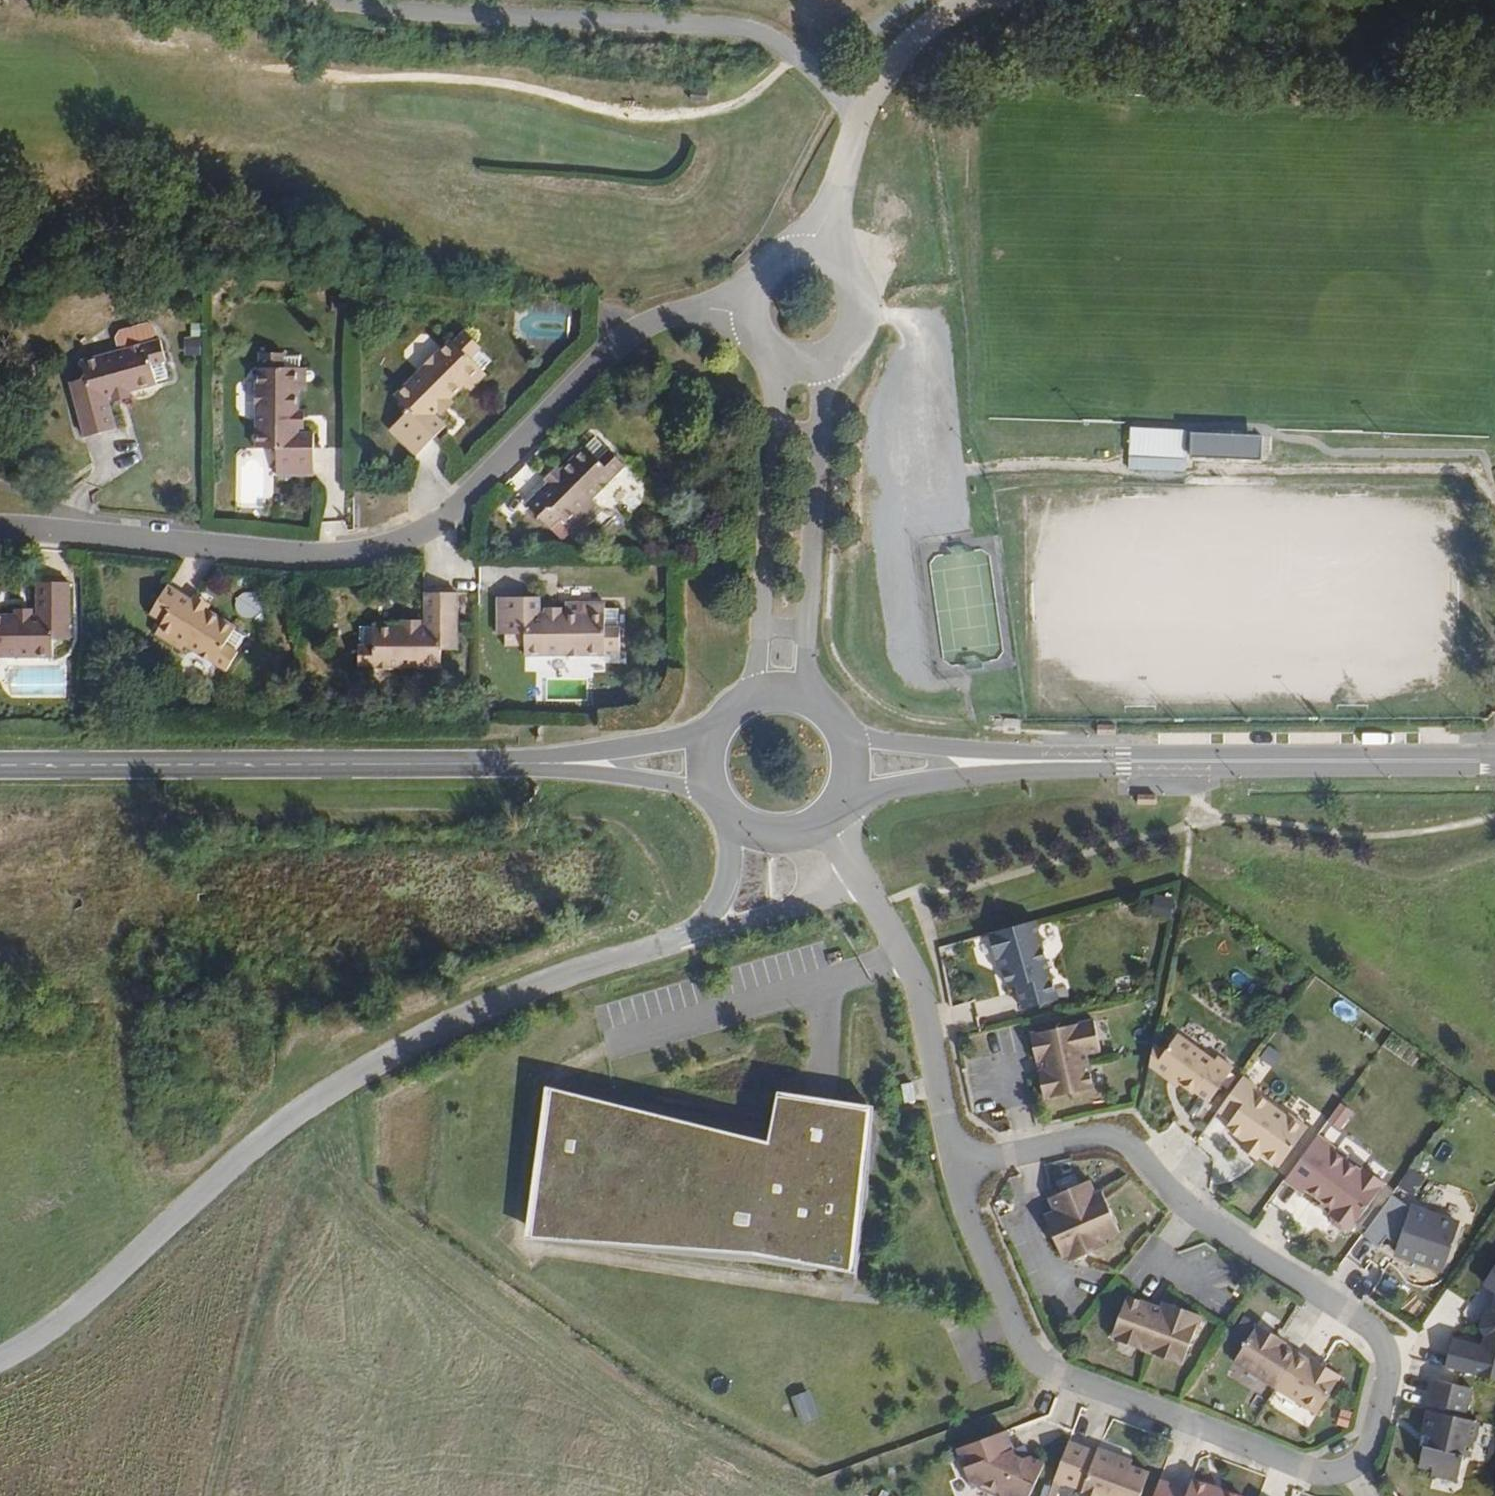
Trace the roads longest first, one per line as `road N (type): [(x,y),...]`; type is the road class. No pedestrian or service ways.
road 1 (residential): [(960,1166),(967,1210),(1012,1320),(1027,1355),(1049,1372),(1307,1471),(1335,1472),(1358,1462),(1376,1439),(1390,1365),(1375,1331),(1190,1214),(1137,1155),(1088,1141),(1027,1153)]
road 2 (residential): [(755,301),(674,314),(630,334),(455,512),(392,545),(324,555),(0,527)]
road 3 (unclassified): [(0,1354),(335,1087),(475,1008),(693,937)]
road 4 (track): [(814,1487),(713,1446),(359,1191),(335,1170),(335,1087)]
road 5 (track): [(877,906),(925,889),(960,891),(1213,819),(1394,835),(1494,815)]
road 6 (track): [(1494,499),(1478,471),(1462,465),(1193,470),(1180,477),(1113,466),(917,474)]
road 7 (primary): [(583,764),(0,768)]
road 8 (primary): [(1494,760),(1020,762)]
road 9 (track): [(162,1225),(139,1186),(121,994),(95,987),(0,986)]
road 10 (residential): [(805,696),(829,353)]
road 11 (residential): [(789,355),(760,694)]
road 12 (residential): [(984,0),(935,21),(862,109),(821,257)]
road 13 (residential): [(866,885),(923,996),(960,1166)]
road 14 (track): [(1049,1372),(1032,1409),(814,1487),(831,1495)]
road 15 (unclassified): [(693,937),(866,885)]
road 16 (primary): [(849,791),(1020,762)]
road 17 (primary): [(1020,762),(850,741)]
road 18 (primary): [(713,737),(583,764)]
road 19 (primary): [(583,764),(711,788)]
road 20 (unclassified): [(735,822),(729,875),(693,937)]
road 21 (residential): [(829,353),(852,329),(857,299),(845,273),(821,257)]

